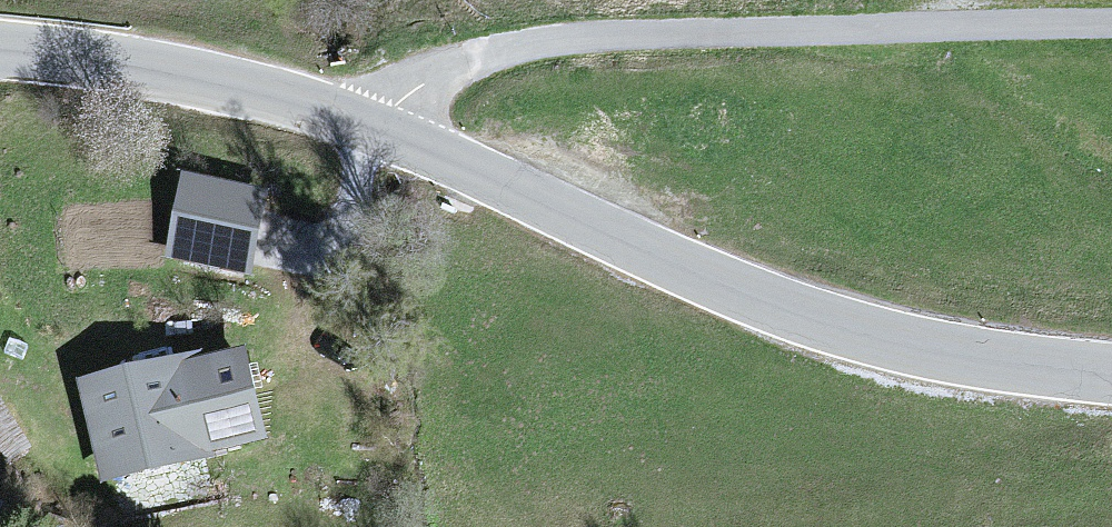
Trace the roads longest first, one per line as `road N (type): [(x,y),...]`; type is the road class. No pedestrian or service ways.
road 1 (unclassified): [(0,50),(143,69),(332,111),(664,260),(848,333),(1111,374)]
road 2 (track): [(371,125),(442,74),(564,57),(1111,40)]

